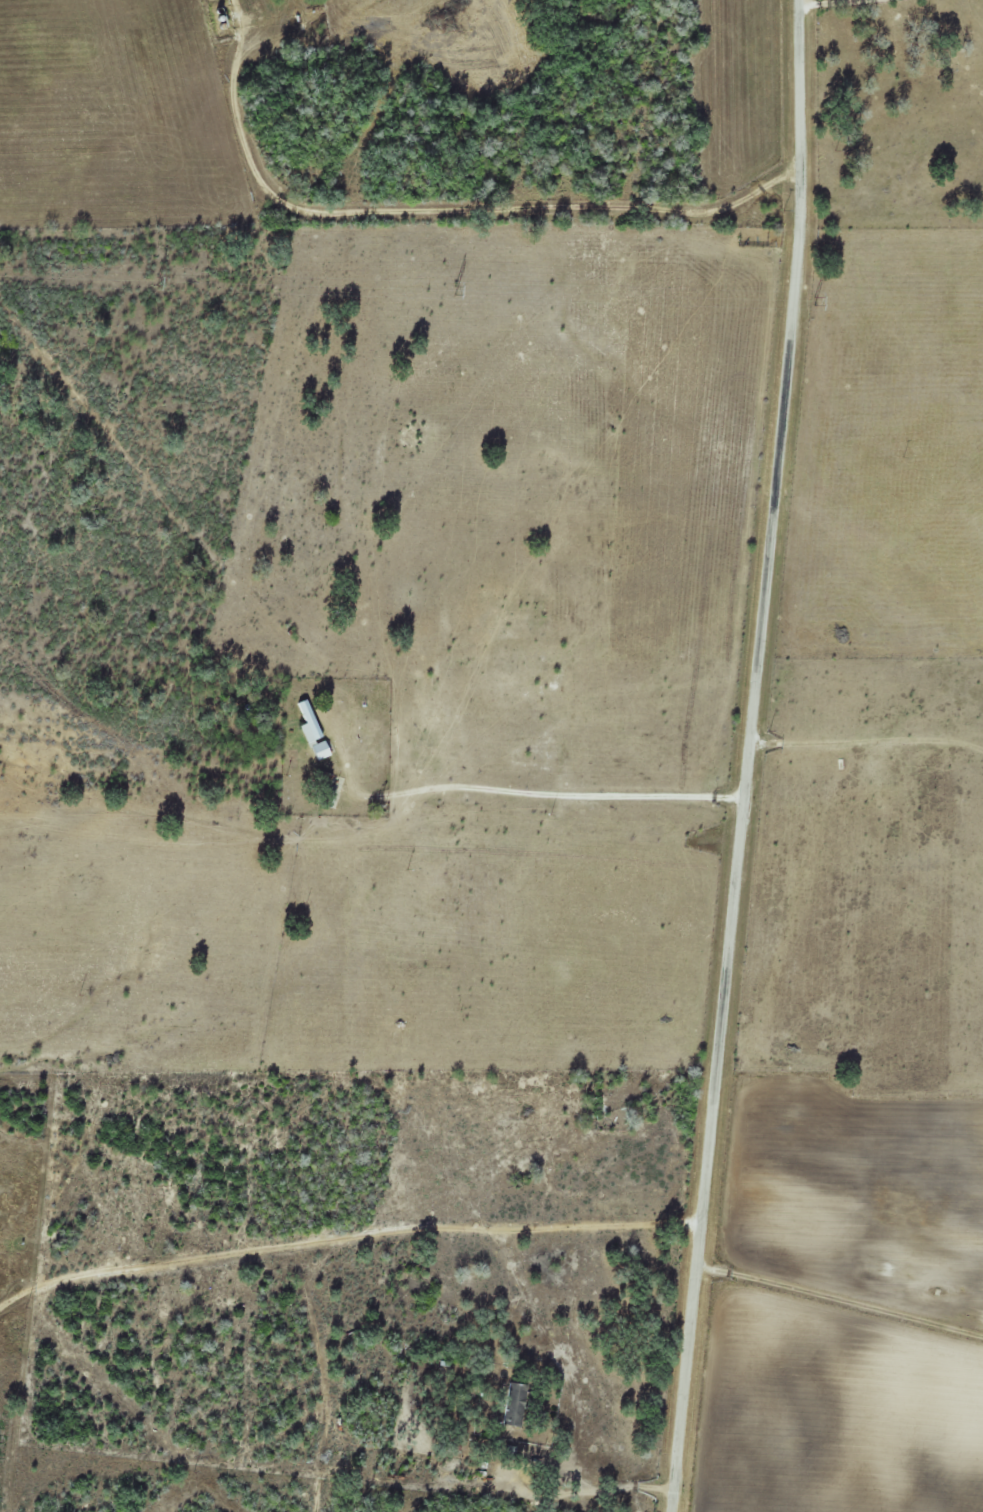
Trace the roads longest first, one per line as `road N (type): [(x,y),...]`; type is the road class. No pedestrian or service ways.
road 1 (residential): [(679,1511),(805,247),(805,0)]

